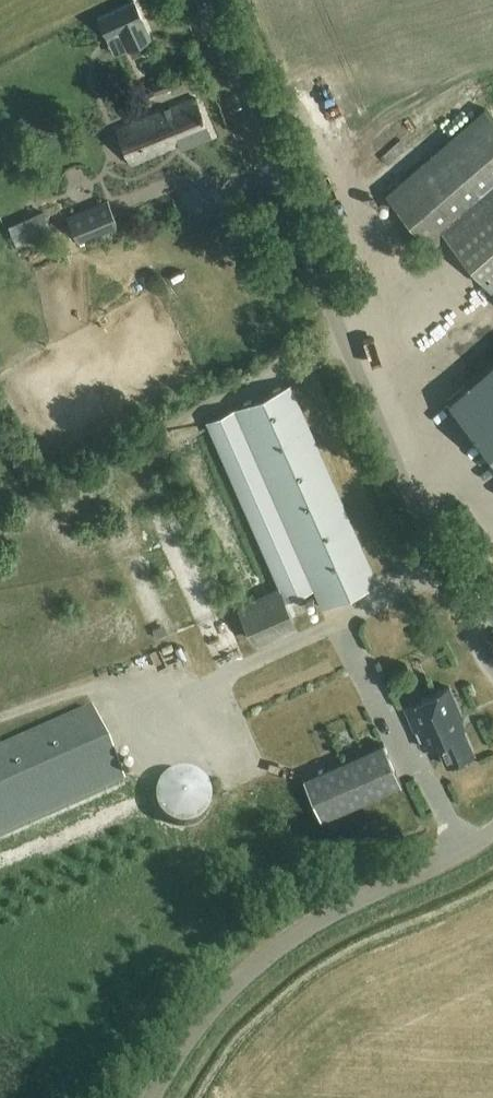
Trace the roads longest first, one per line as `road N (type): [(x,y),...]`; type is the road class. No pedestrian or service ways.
road 1 (unclassified): [(492,663),(419,522),(208,0)]
road 2 (unclassified): [(152,1097),(190,1035),(250,969),(359,897),(492,831)]

